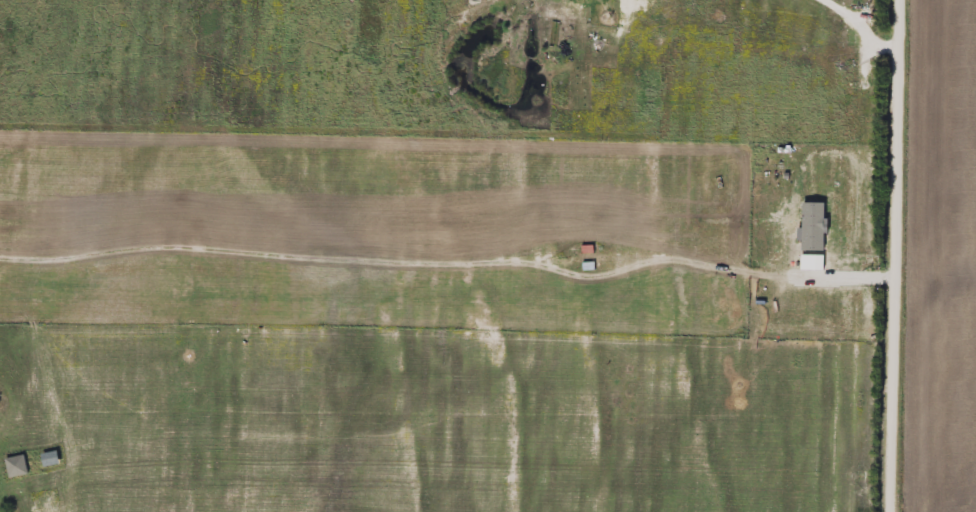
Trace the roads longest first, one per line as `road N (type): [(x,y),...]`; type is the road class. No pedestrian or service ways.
road 1 (residential): [(887,511),(896,0)]

